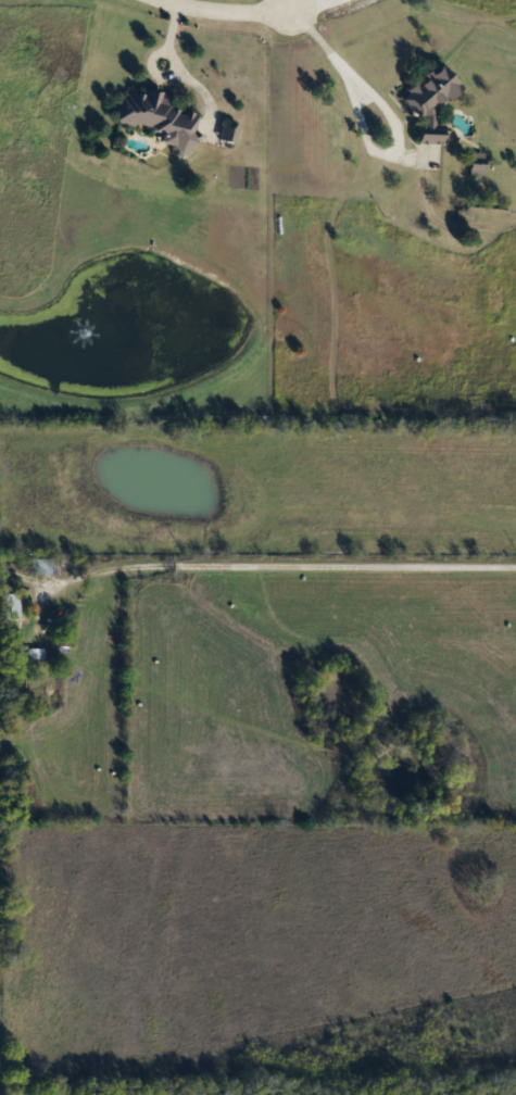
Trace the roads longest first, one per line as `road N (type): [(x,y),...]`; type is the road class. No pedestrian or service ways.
road 1 (residential): [(162,0),(236,13),(286,11),(312,0)]

